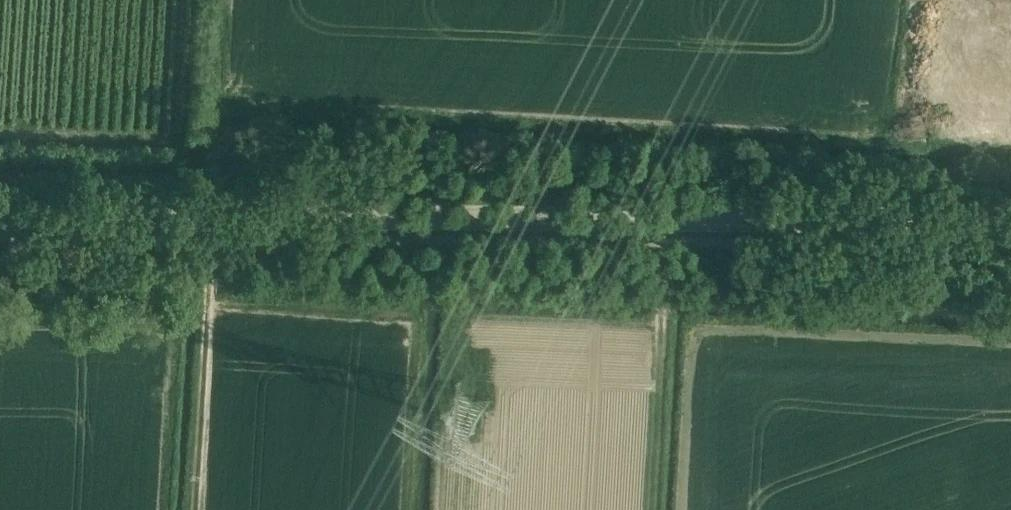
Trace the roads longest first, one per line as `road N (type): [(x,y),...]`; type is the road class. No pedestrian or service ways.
road 1 (secondary): [(1010,223),(0,214)]
road 2 (track): [(197,387),(208,216)]
road 3 (track): [(0,138),(164,139)]
road 4 (track): [(655,369),(666,220)]

